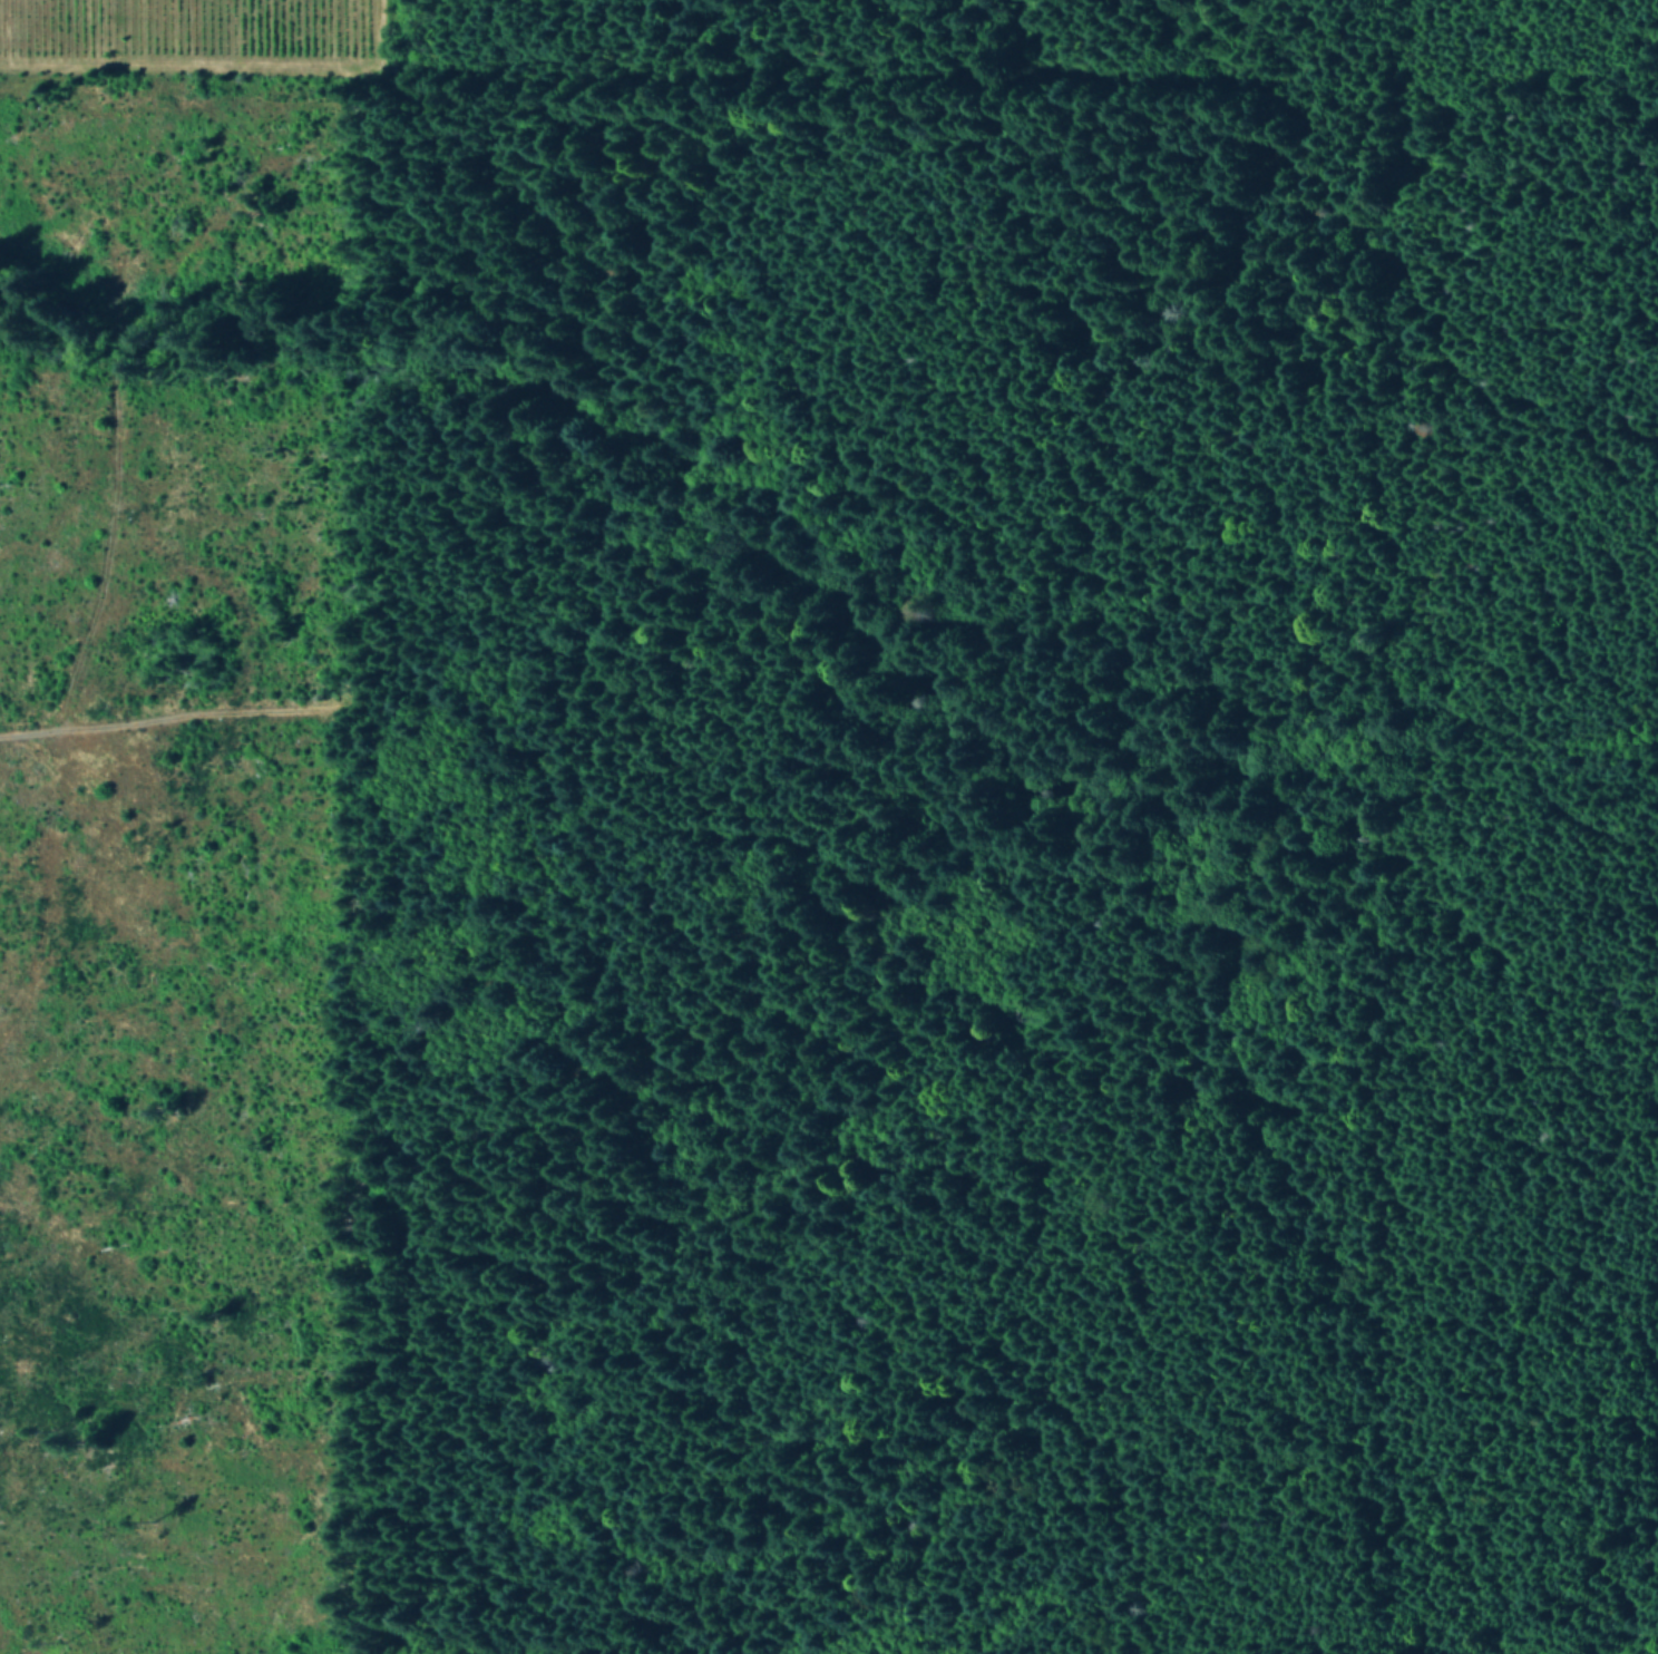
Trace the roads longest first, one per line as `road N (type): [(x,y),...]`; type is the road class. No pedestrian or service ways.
road 1 (residential): [(256,1653),(164,1442),(38,1271),(0,1249)]

